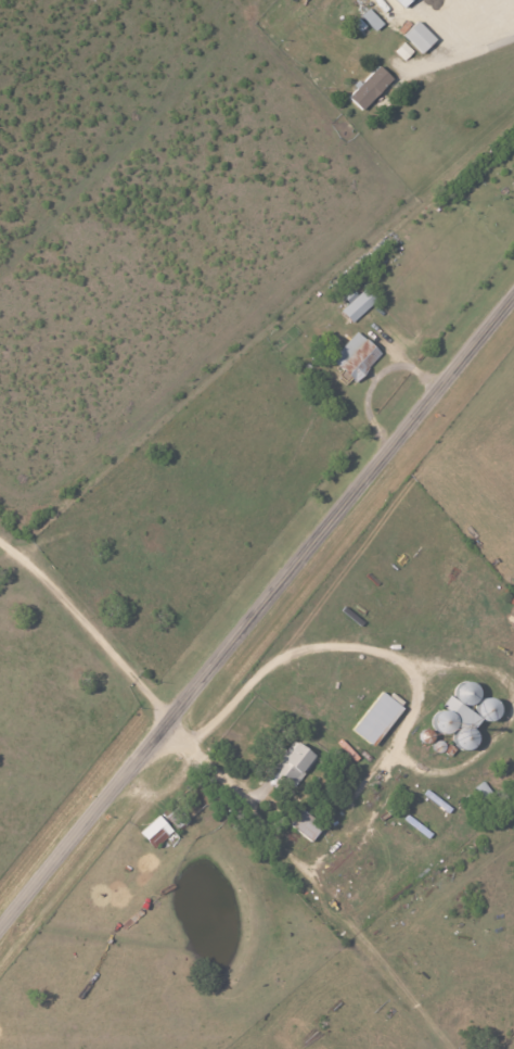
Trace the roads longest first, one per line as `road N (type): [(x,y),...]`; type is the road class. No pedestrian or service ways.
road 1 (tertiary): [(0,929),(513,297)]
road 2 (residential): [(174,716),(46,554),(49,540),(0,515)]

